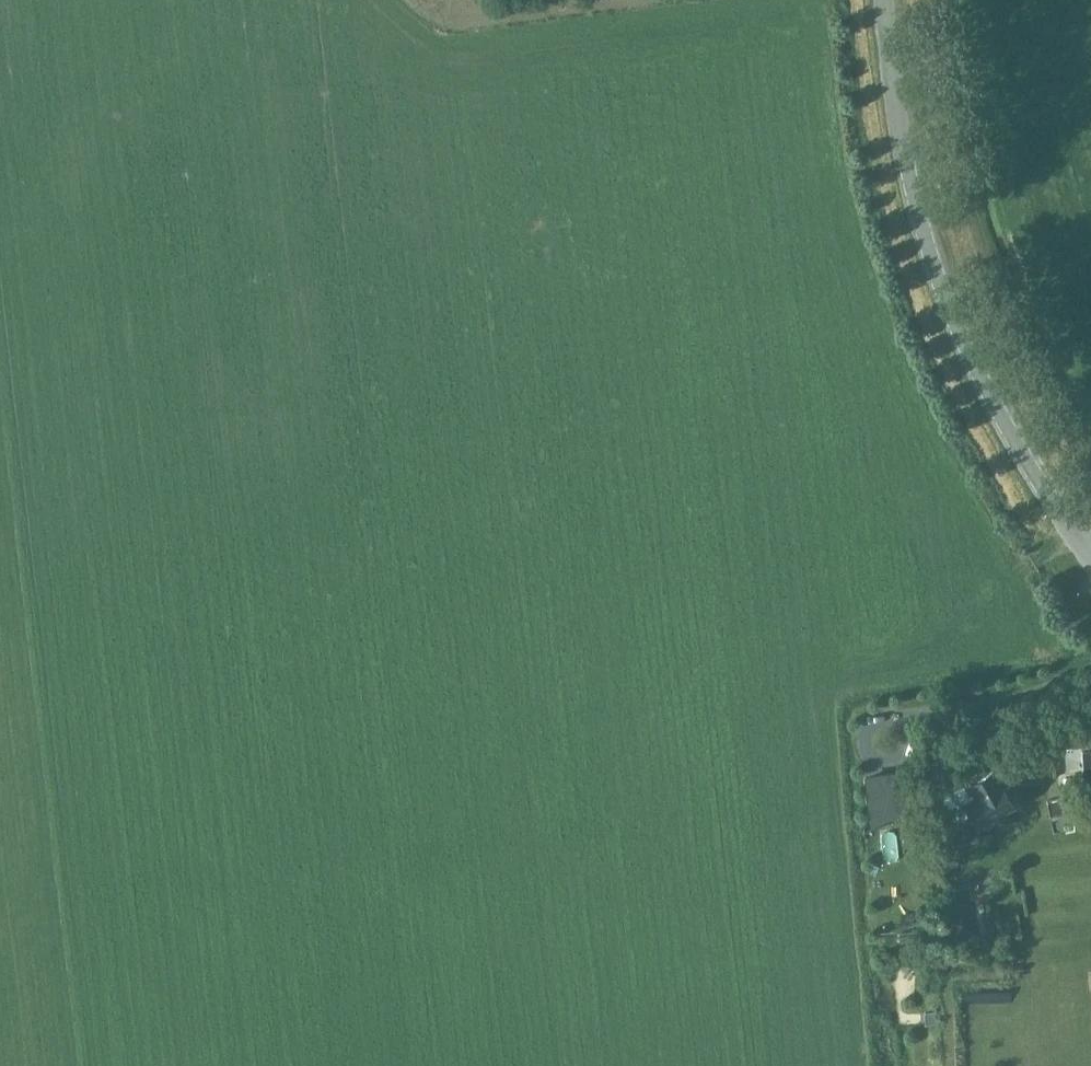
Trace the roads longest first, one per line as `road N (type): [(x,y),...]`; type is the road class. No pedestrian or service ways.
road 1 (unclassified): [(1090,549),(933,268),(910,185),(884,0)]

